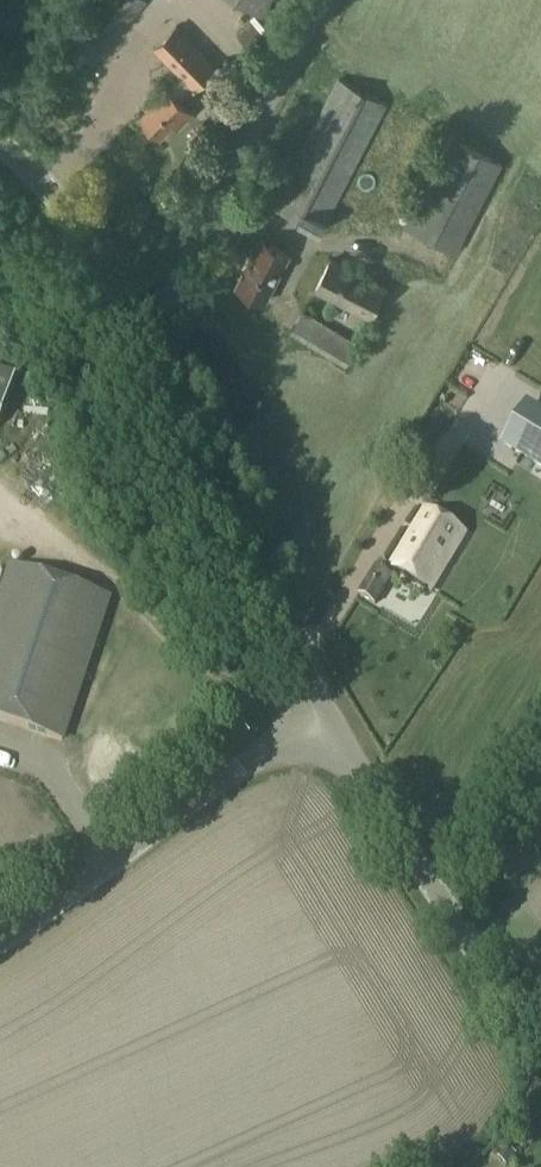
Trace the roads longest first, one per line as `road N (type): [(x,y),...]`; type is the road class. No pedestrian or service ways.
road 1 (unclassified): [(318,714),(138,342)]
road 2 (unclassified): [(0,944),(318,714)]
road 3 (unclassified): [(138,342),(326,0)]
road 4 (unclassified): [(318,714),(415,871),(540,1032)]
road 5 (unclassified): [(138,342),(66,210),(0,144)]

